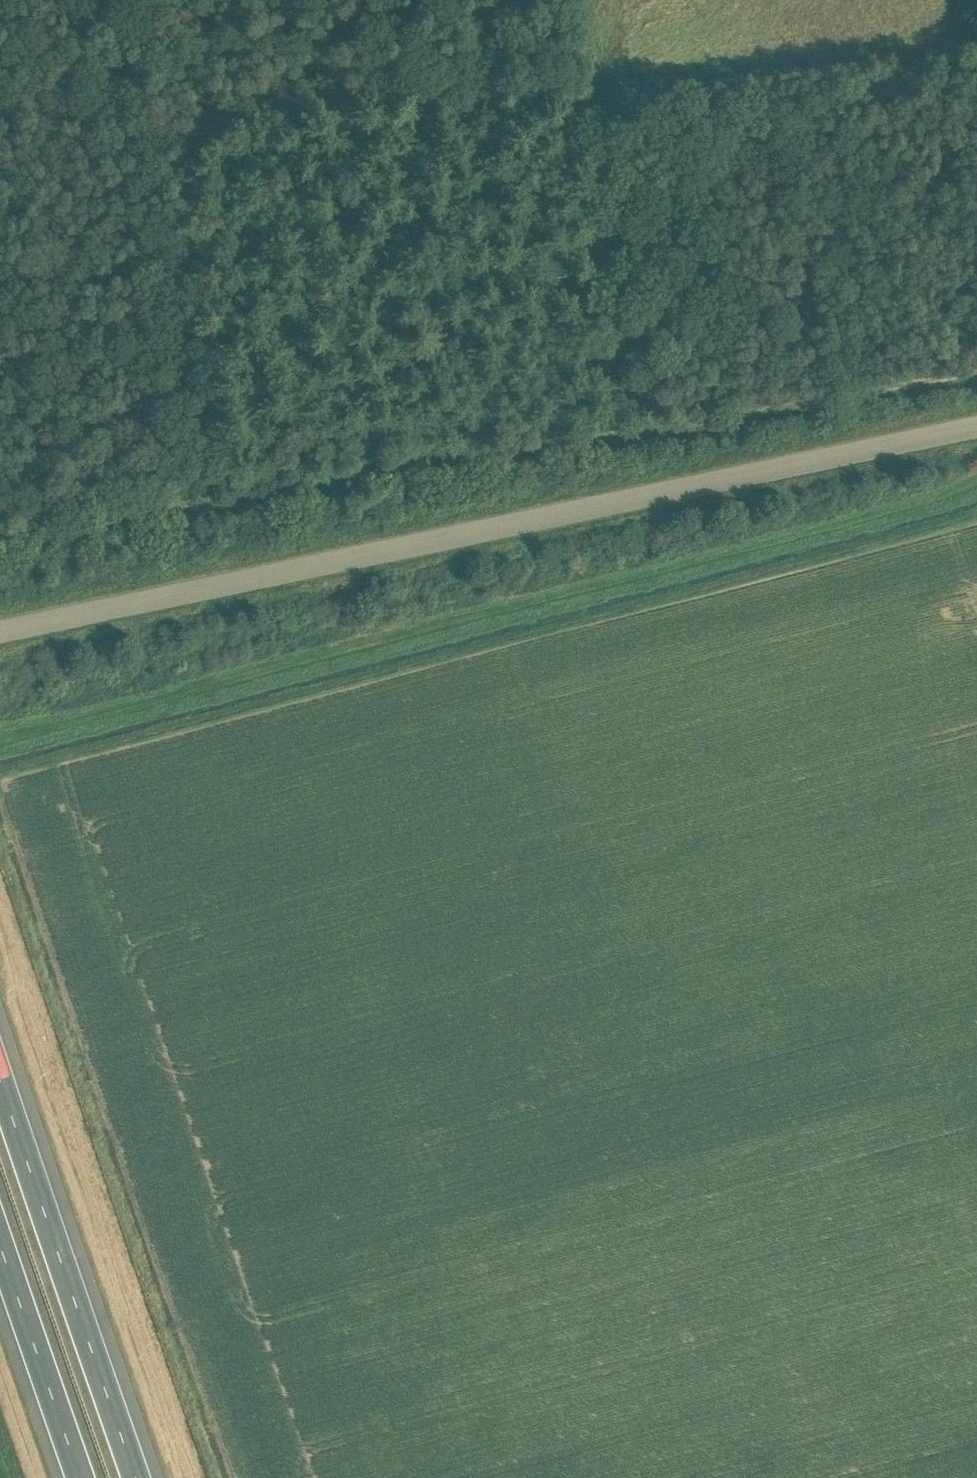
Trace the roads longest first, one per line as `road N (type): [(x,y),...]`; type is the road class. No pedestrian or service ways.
road 1 (unclassified): [(0,630),(976,427)]
road 2 (motorway): [(137,1477),(0,1070)]
road 3 (motorway): [(0,1243),(81,1477)]
road 4 (track): [(0,521),(203,494)]

